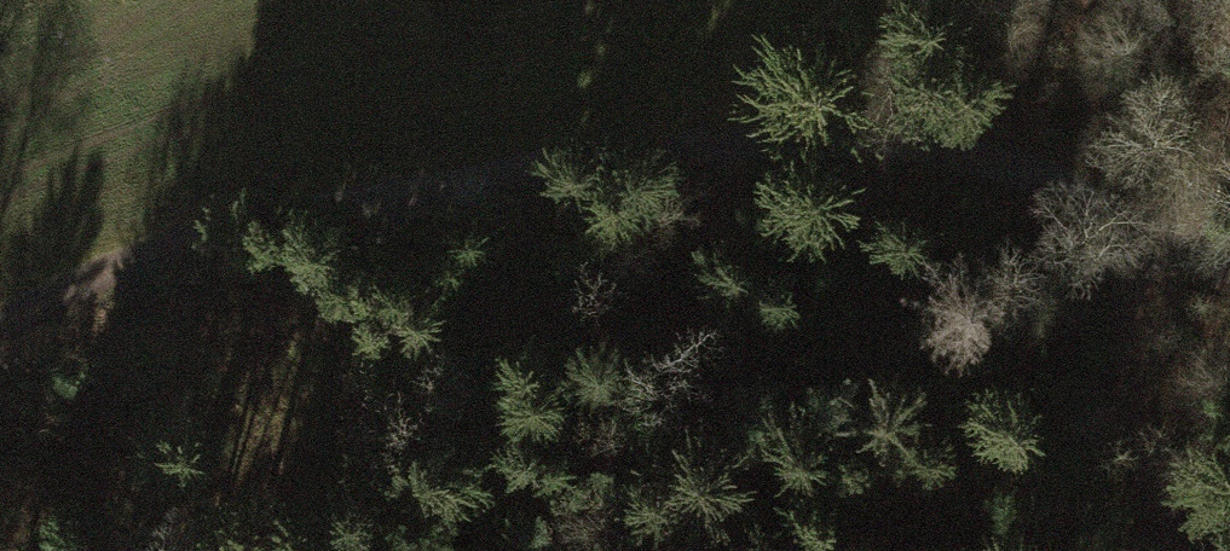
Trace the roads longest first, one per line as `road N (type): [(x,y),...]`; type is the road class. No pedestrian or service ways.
road 1 (track): [(430,192),(739,137),(1066,192)]
road 2 (track): [(430,192),(248,229),(0,347)]
road 3 (track): [(500,550),(510,361),(430,192)]
road 4 (track): [(1164,550),(1066,192)]
road 5 (track): [(1066,192),(1229,274)]

